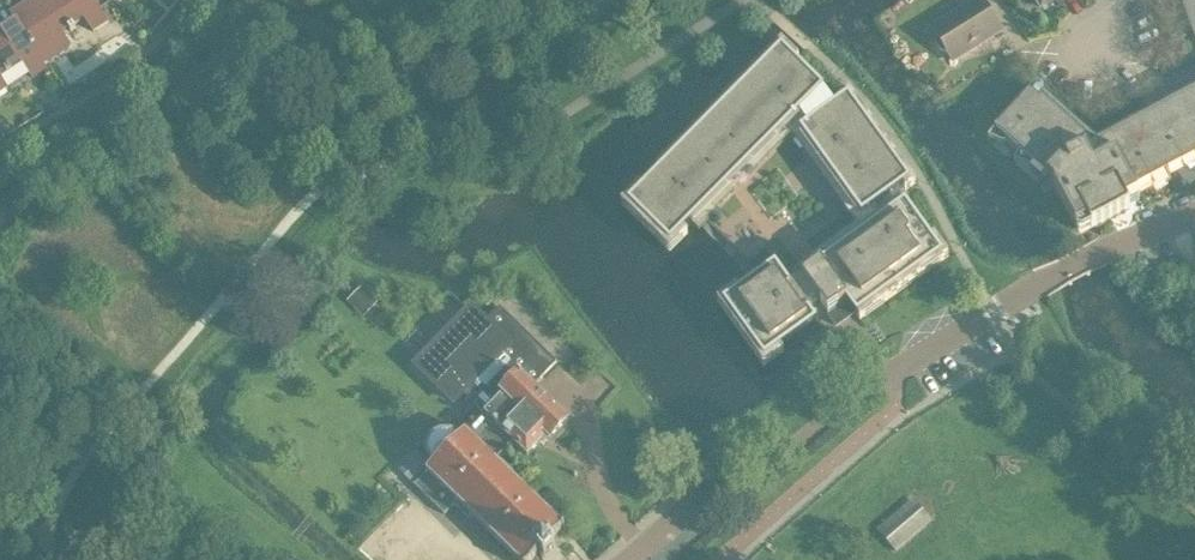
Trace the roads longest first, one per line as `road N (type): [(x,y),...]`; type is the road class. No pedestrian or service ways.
road 1 (residential): [(633,559),(696,505),(754,485),(891,379),(1039,284),(1194,214)]

